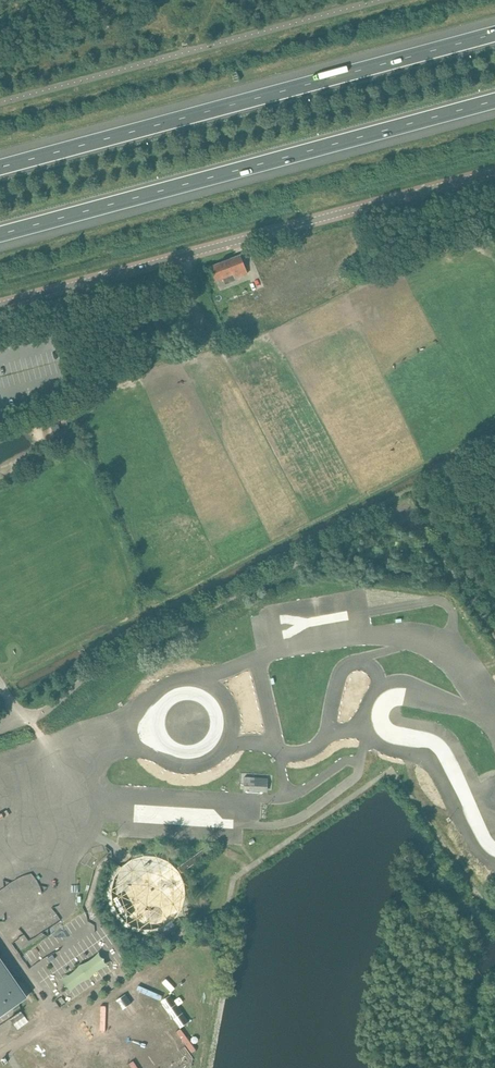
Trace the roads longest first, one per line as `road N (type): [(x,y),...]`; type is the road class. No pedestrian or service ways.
road 1 (motorway): [(494,32),(0,166)]
road 2 (motorway): [(0,235),(494,101)]
road 3 (unclassified): [(494,171),(0,305)]

